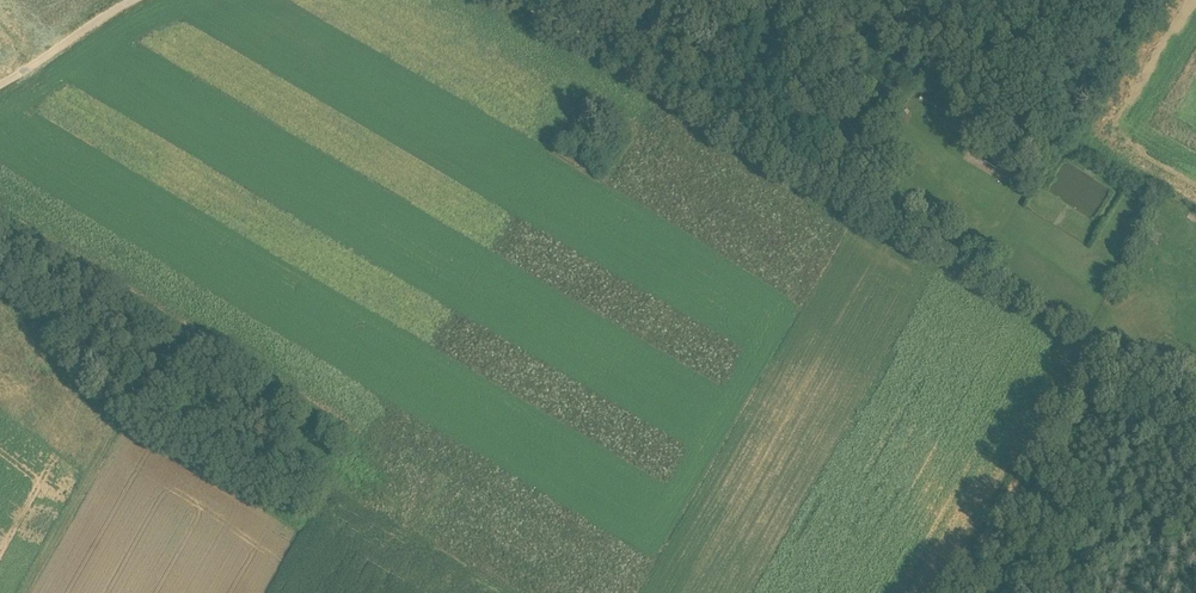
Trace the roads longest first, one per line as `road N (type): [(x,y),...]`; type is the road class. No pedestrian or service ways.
road 1 (unclassified): [(1195,396),(528,0)]
road 2 (track): [(957,592),(1097,339)]
road 3 (track): [(124,426),(26,592)]
road 4 (unclassified): [(134,0),(0,85)]

